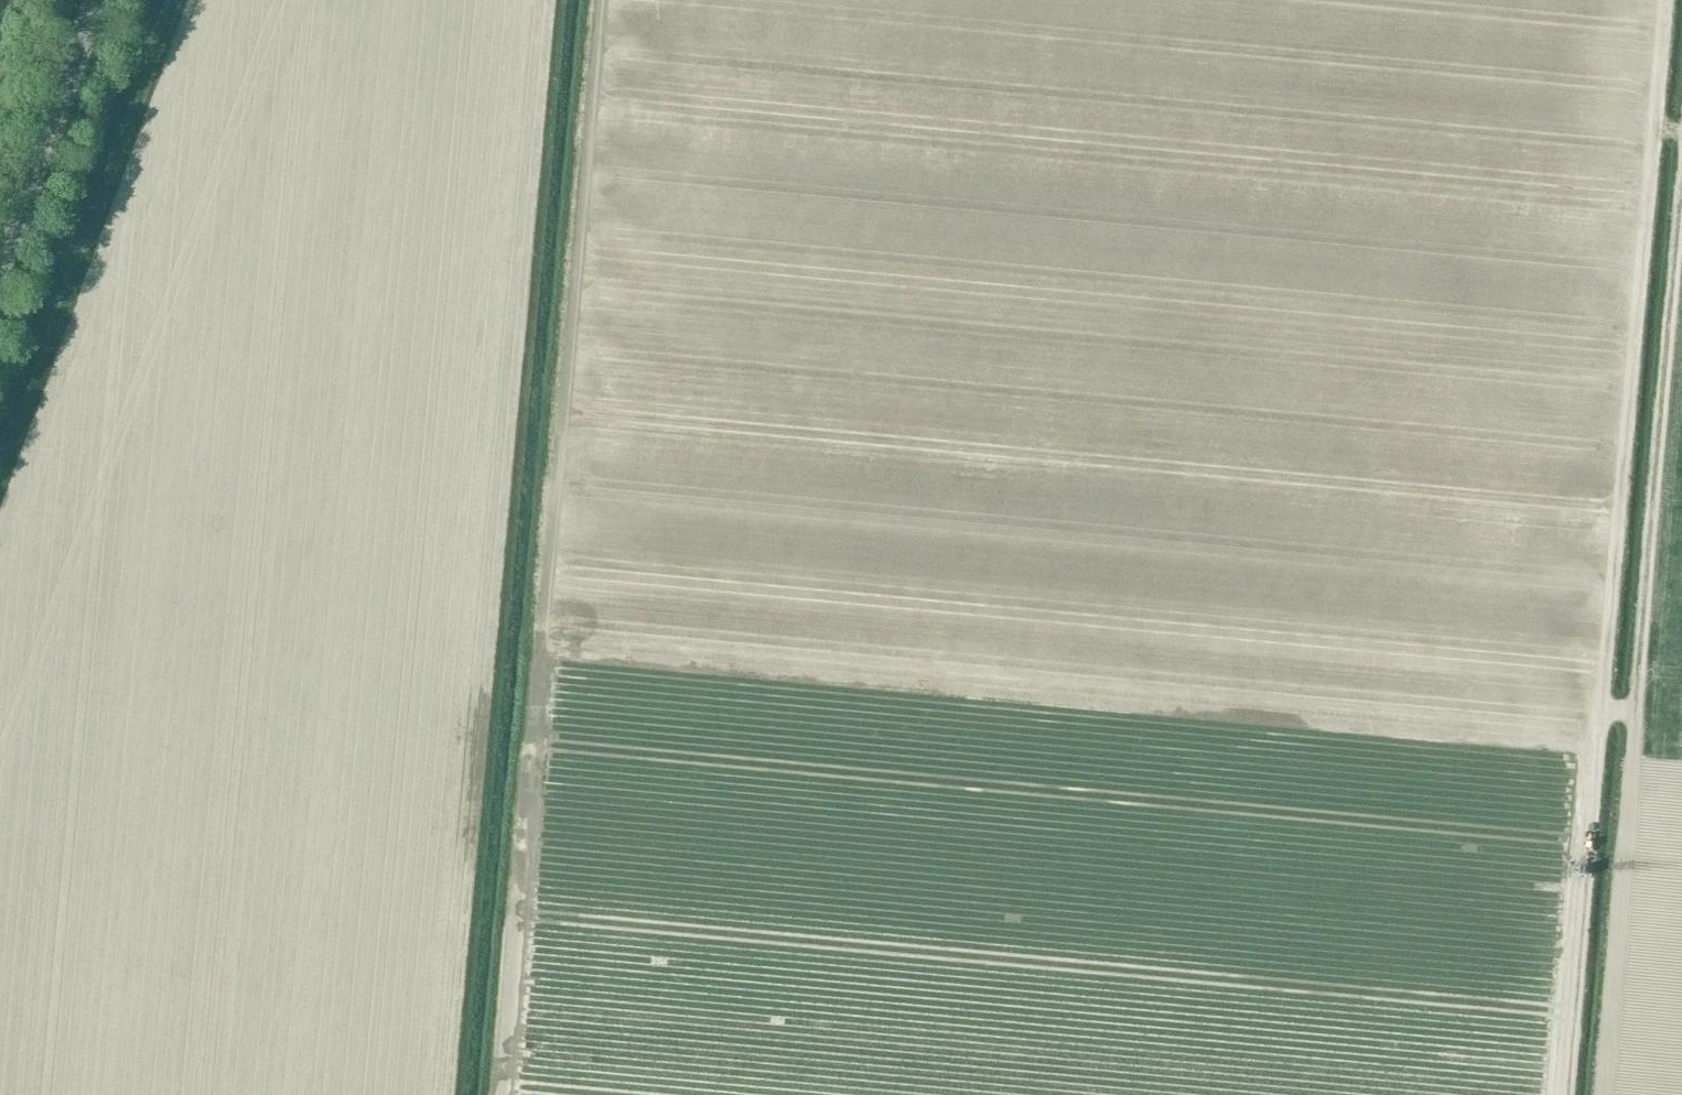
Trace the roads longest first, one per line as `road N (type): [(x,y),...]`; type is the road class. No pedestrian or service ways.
road 1 (unclassified): [(0,239),(89,0)]

